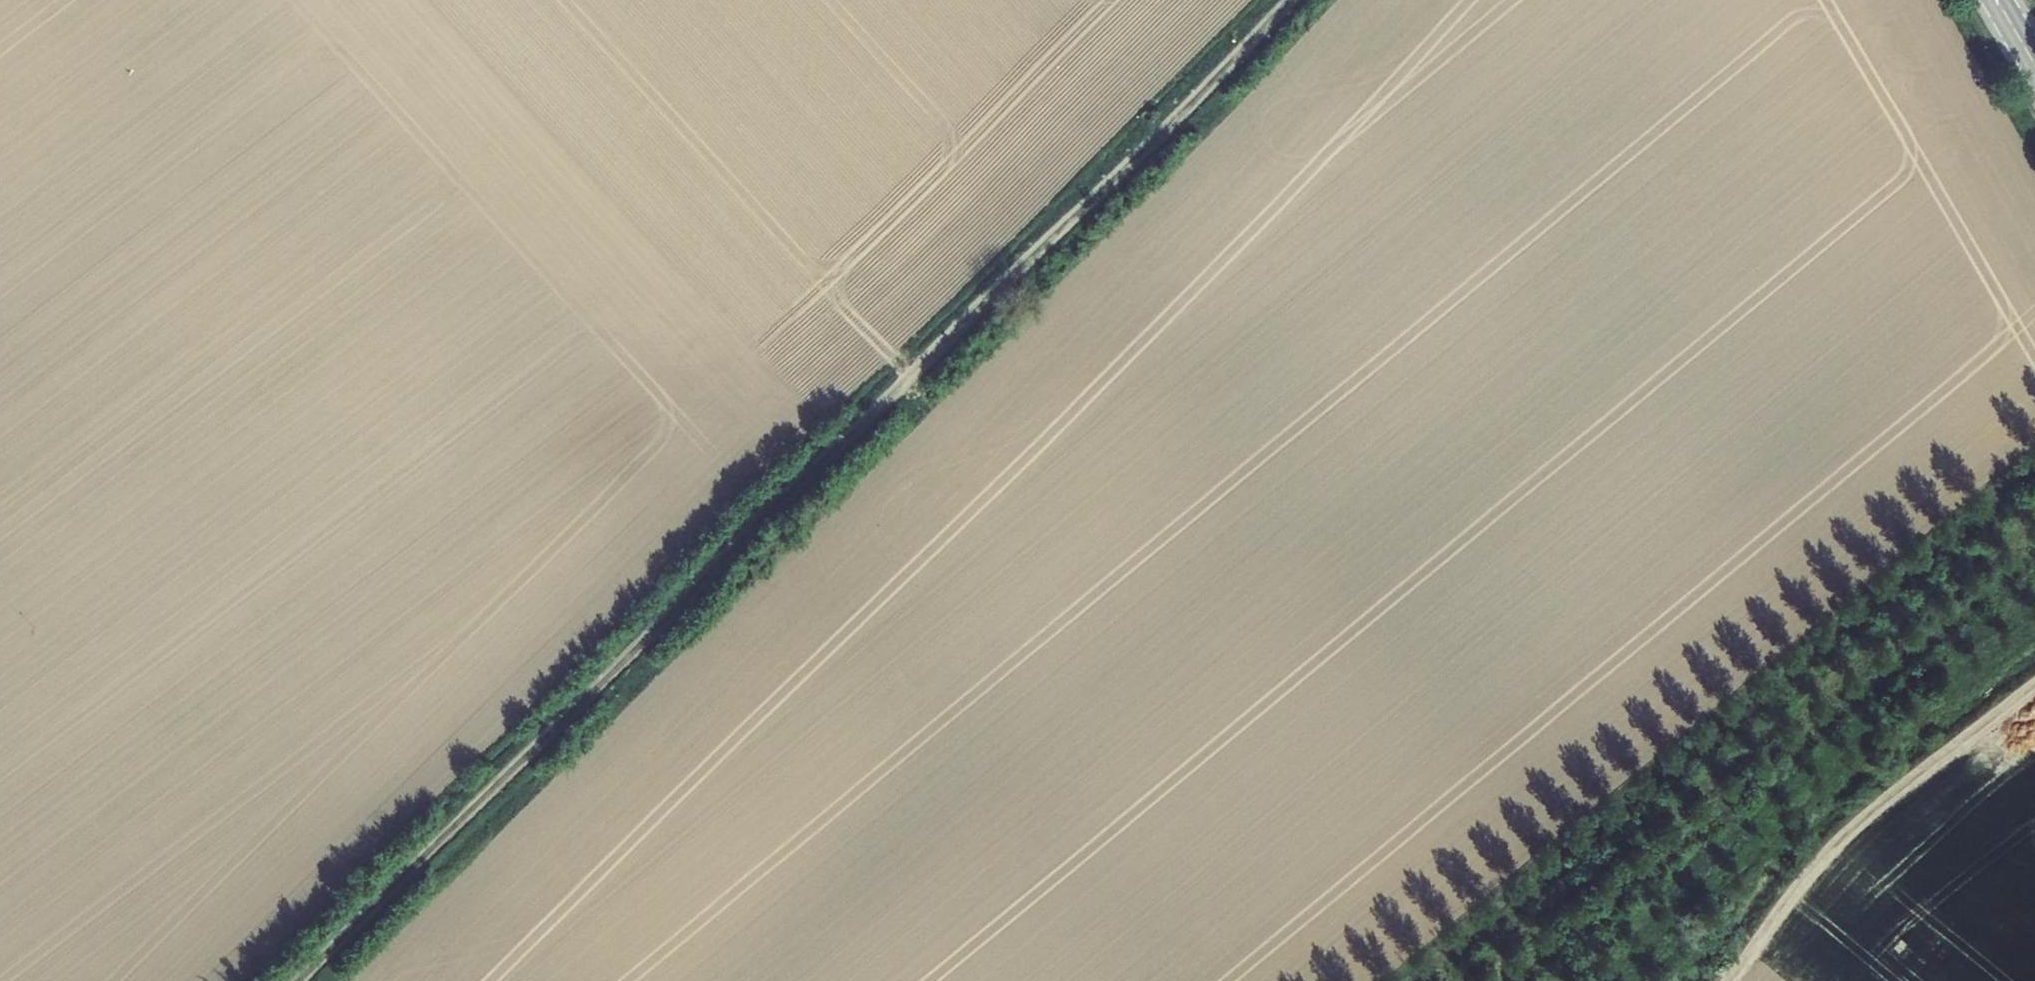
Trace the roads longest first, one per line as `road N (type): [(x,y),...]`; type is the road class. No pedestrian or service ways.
road 1 (track): [(305,980),(1296,0)]
road 2 (track): [(1729,980),(1827,861),(2034,693)]

